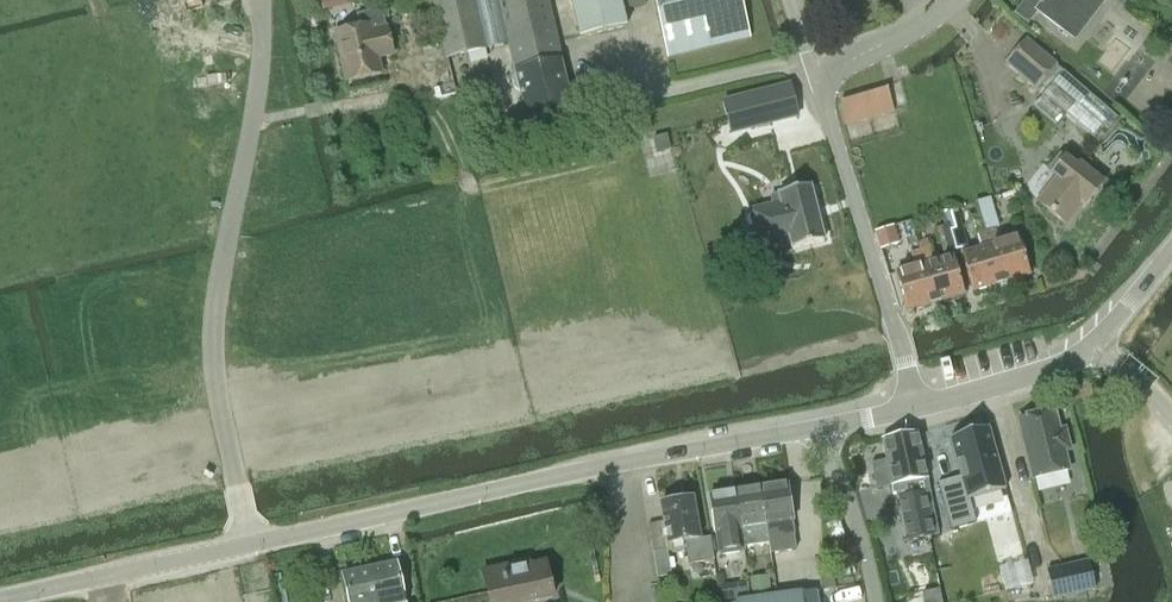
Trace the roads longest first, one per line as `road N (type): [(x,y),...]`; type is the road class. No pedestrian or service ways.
road 1 (tertiary): [(101,580),(583,469),(821,427)]
road 2 (unclassified): [(916,406),(818,77),(838,58),(947,0)]
road 3 (tertiary): [(916,406),(1015,382),(1092,345)]
road 4 (unclassified): [(874,601),(821,427)]
road 5 (tertiary): [(1092,345),(1171,247)]

